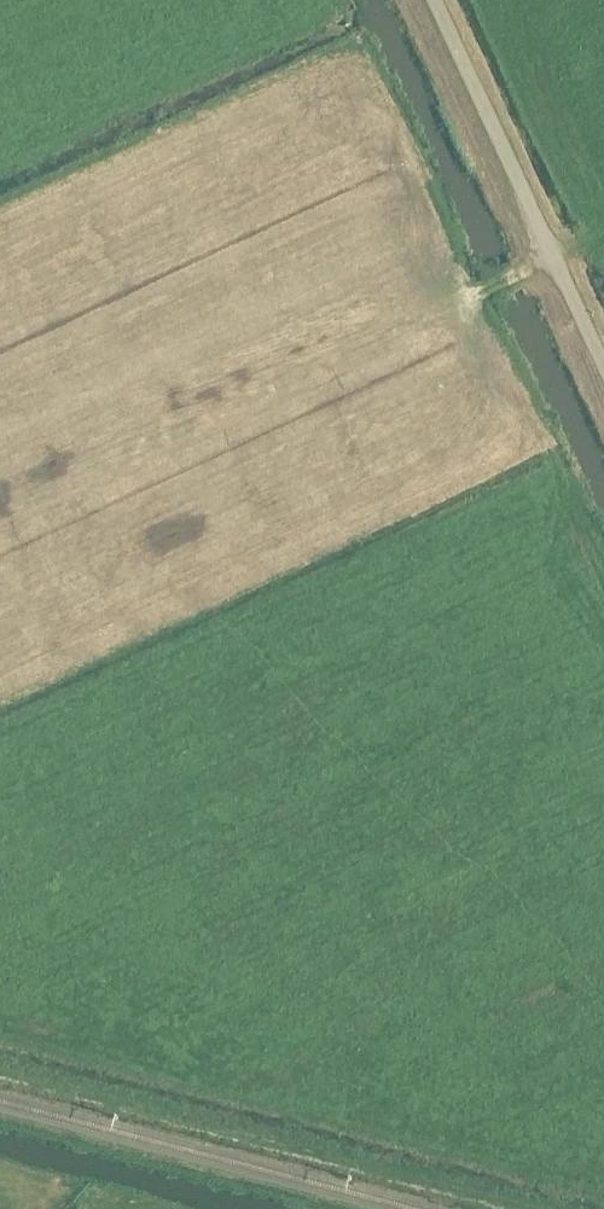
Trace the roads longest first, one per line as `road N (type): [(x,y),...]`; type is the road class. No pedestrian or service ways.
road 1 (unclassified): [(603,345),(444,0)]

